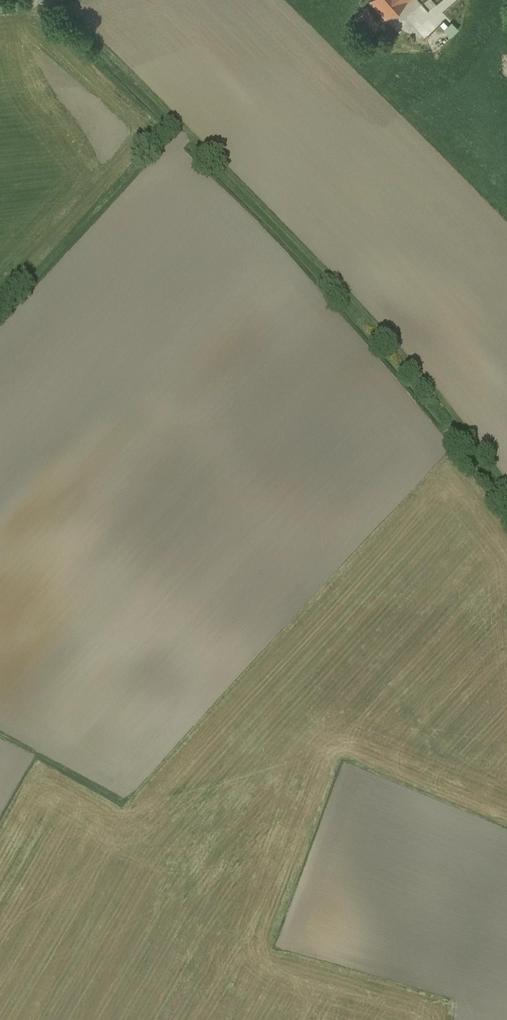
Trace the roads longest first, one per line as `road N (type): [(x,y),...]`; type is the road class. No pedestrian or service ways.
road 1 (track): [(48,1),(311,257),(506,493)]
road 2 (track): [(0,733),(122,801)]

